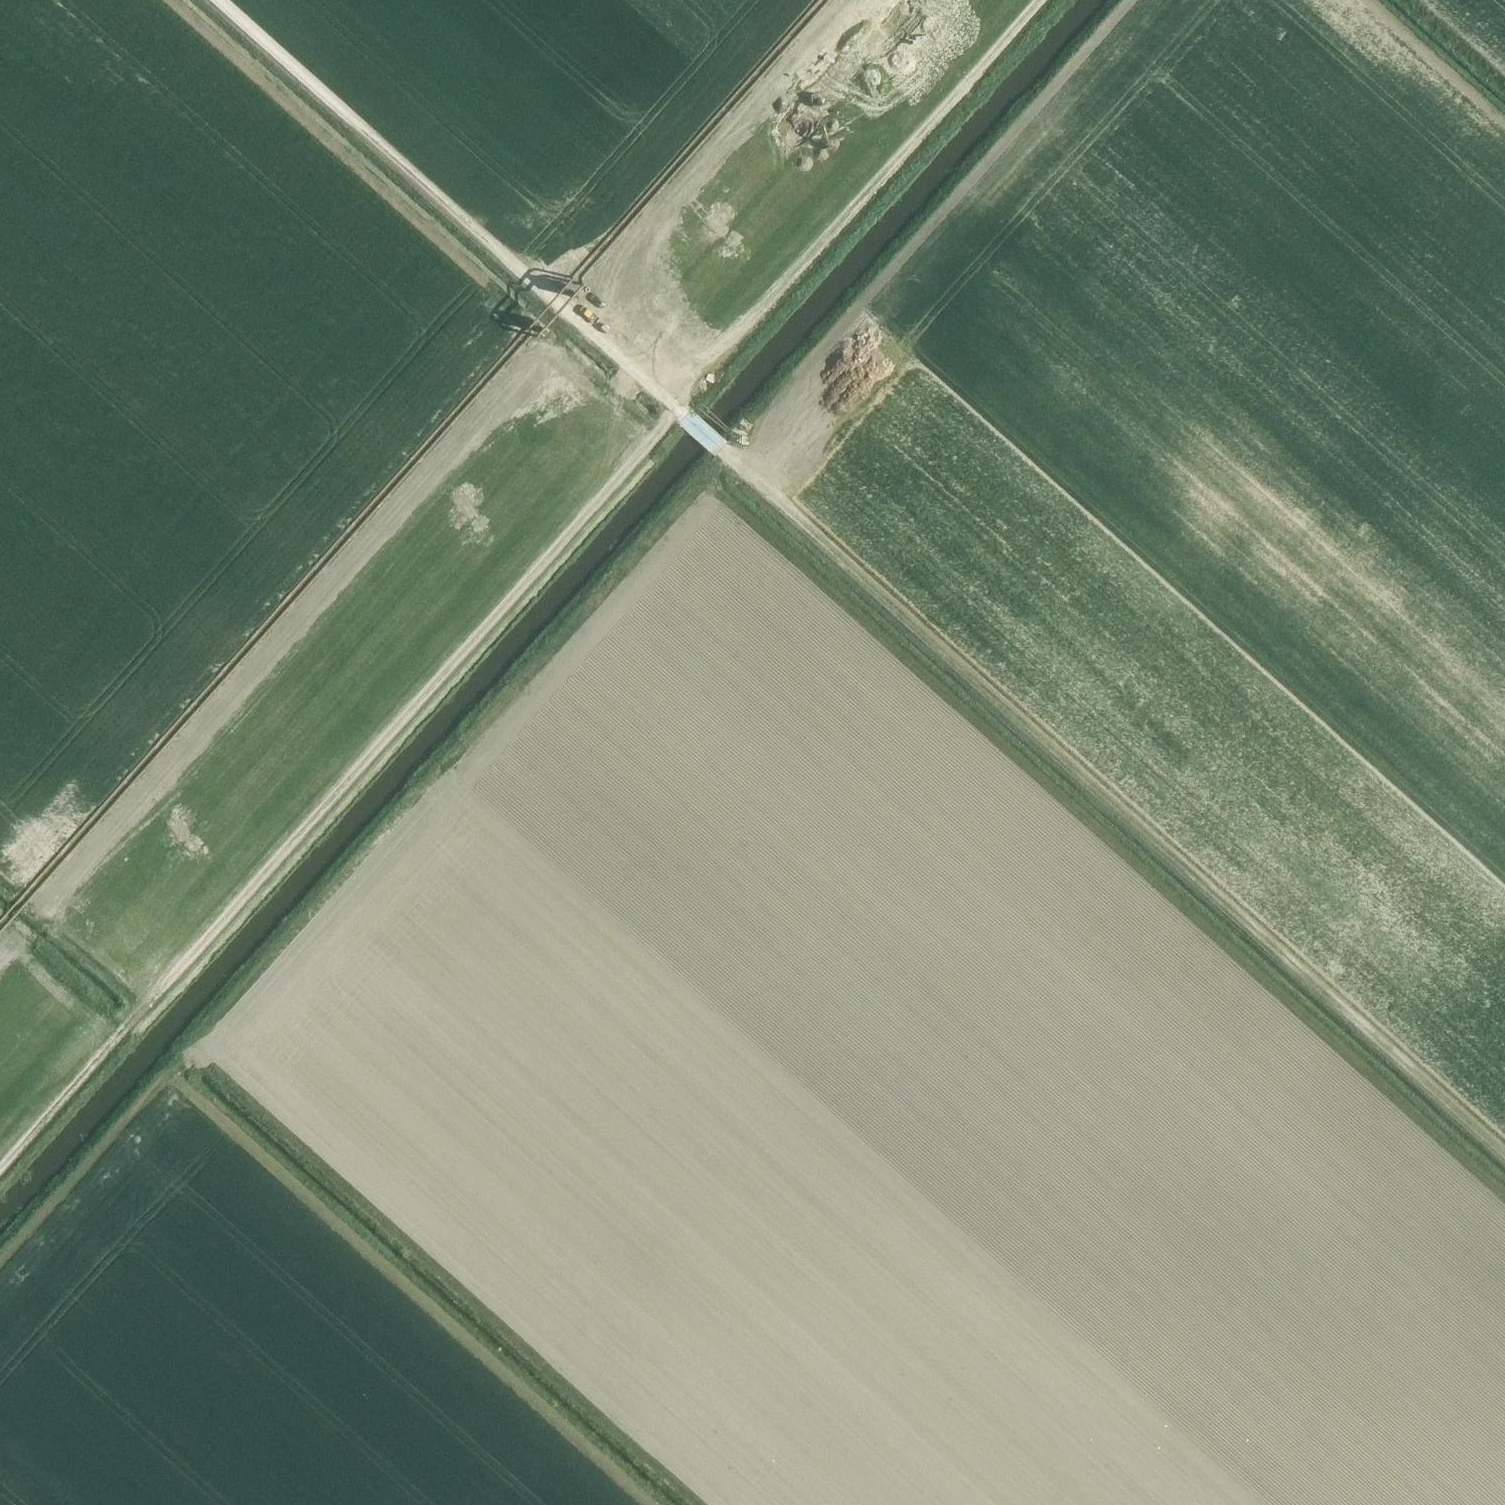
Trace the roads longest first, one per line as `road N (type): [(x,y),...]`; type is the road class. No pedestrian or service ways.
road 1 (track): [(722,453),(216,0)]

